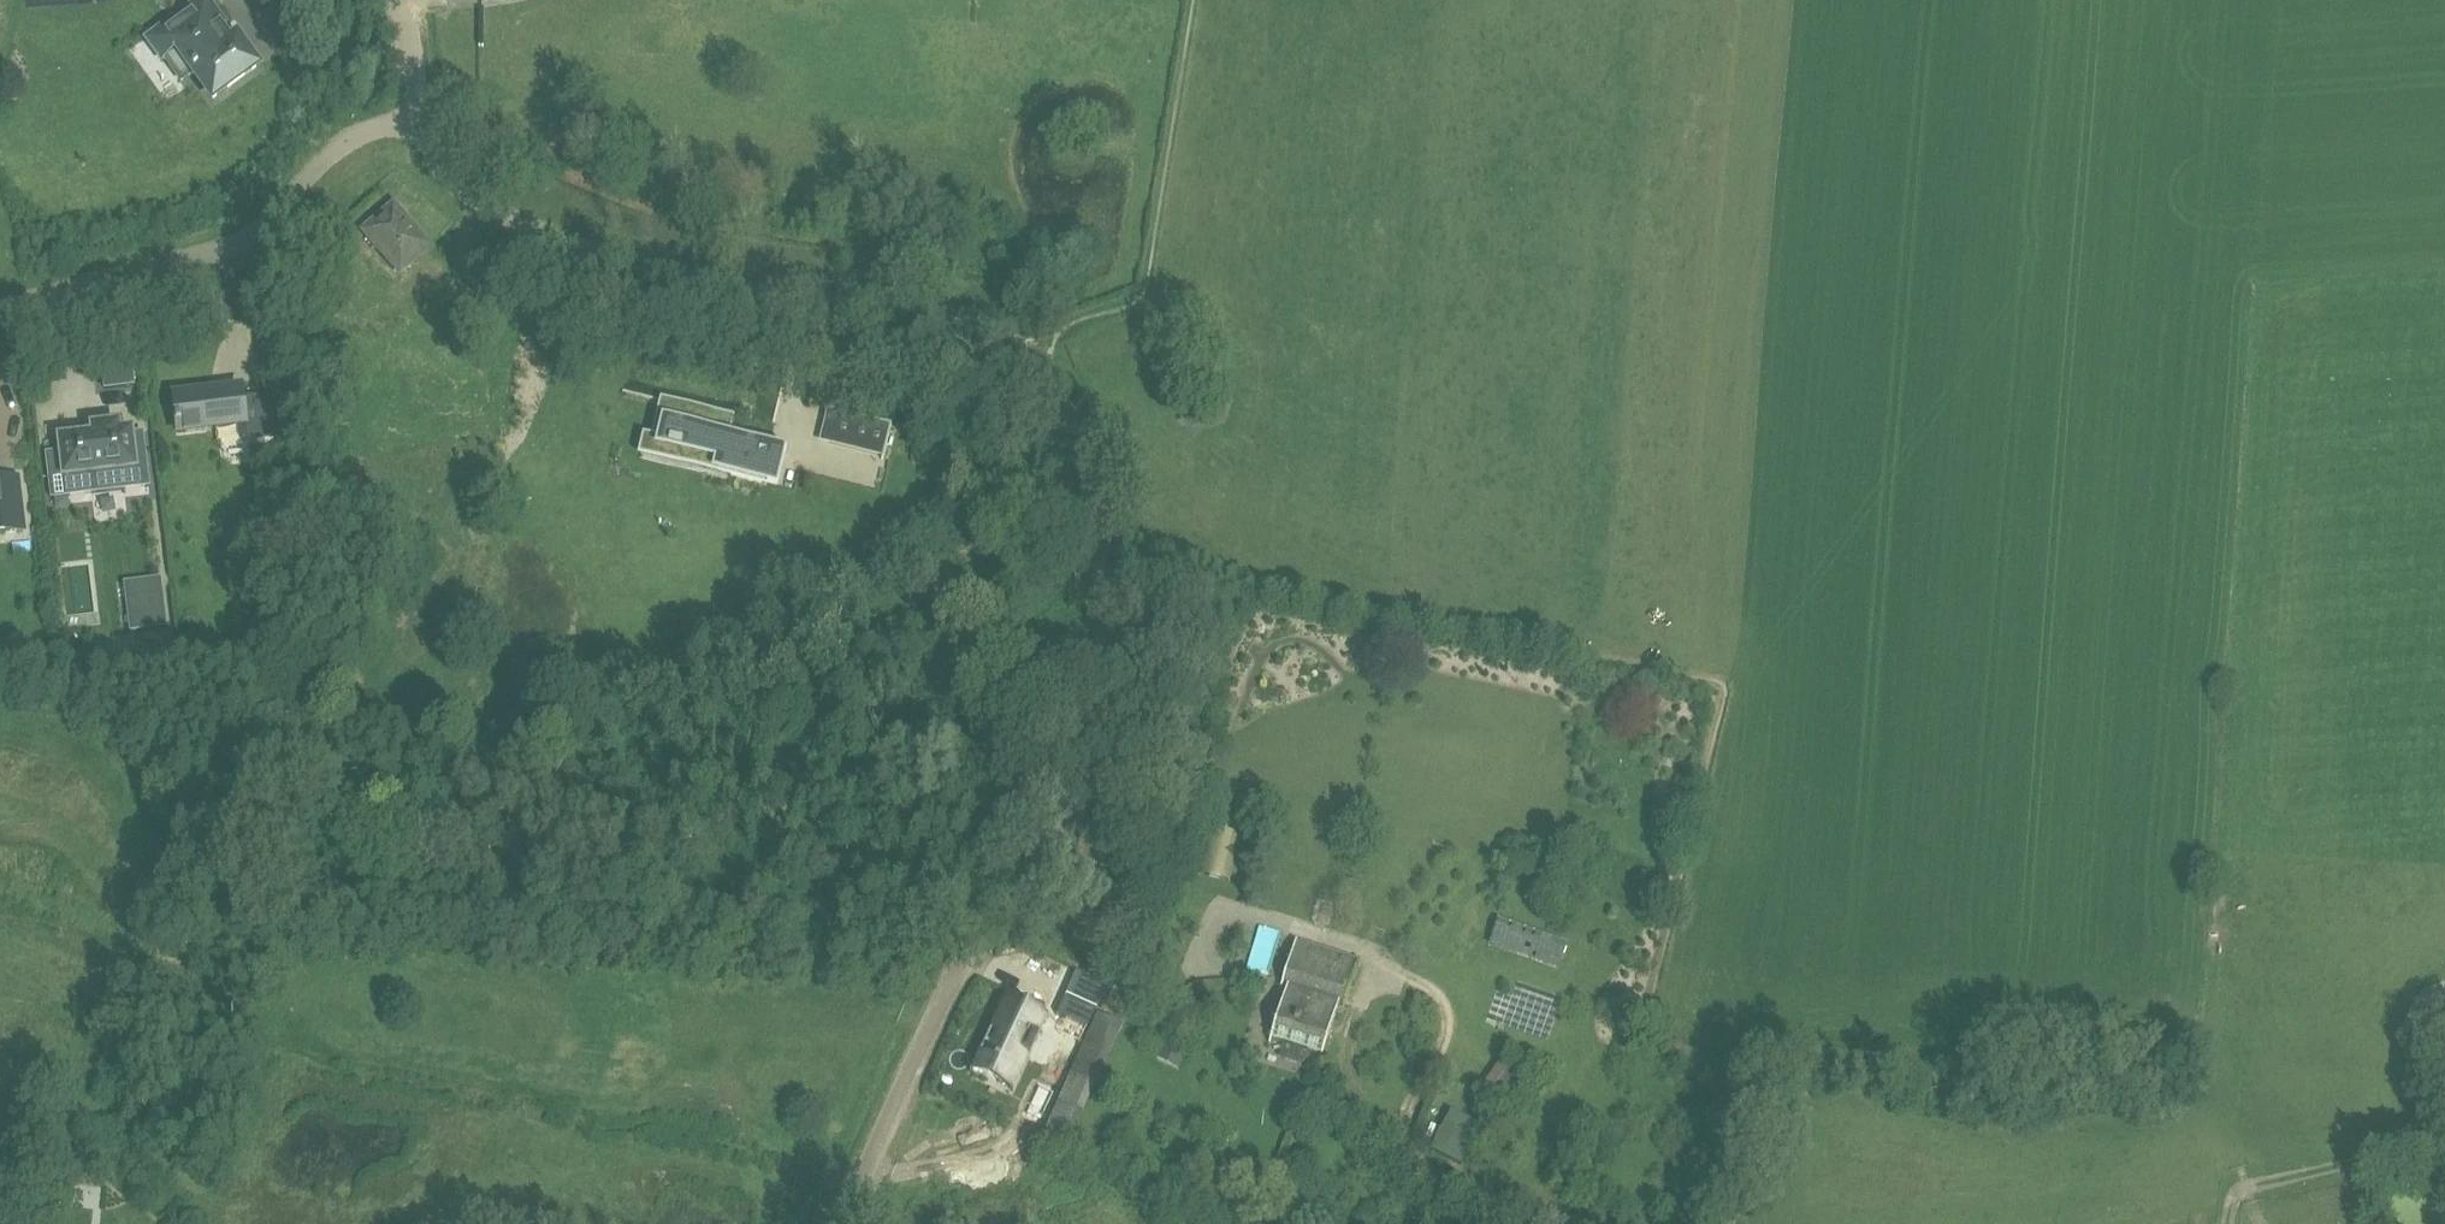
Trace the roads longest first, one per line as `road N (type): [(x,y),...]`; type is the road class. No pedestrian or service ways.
road 1 (unclassified): [(422,116),(436,165),(463,190),(555,237),(630,266),(959,325),(1045,366),(1073,416),(1102,609),(1094,757),(1080,805),(948,988),(838,1223)]
road 2 (residential): [(422,116),(332,150),(236,243),(0,306)]
road 3 (track): [(2229,1223),(2231,1204),(2249,1185),(2385,1154),(2421,1133),(2426,1111),(2410,1023),(2420,1003),(2444,990)]

